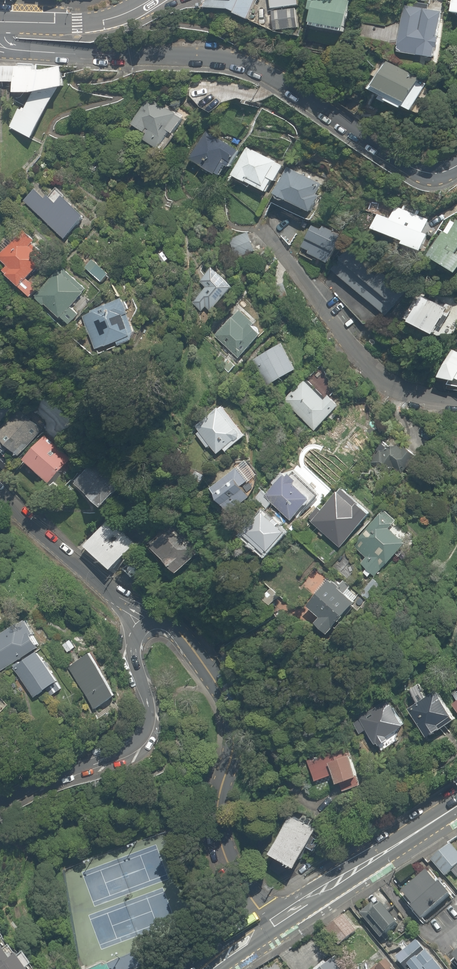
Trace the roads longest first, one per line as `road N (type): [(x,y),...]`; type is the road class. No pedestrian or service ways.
road 1 (residential): [(0,46),(223,62),(300,98),(407,174),(440,182),(456,171)]
road 2 (residential): [(146,611),(180,634),(224,698),(233,745),(217,833),(269,924)]
road 3 (residential): [(0,804),(127,752),(147,734),(151,715),(132,644),(146,611)]
road 4 (residential): [(456,399),(393,387),(361,359),(265,234)]
road 5 (secondary): [(456,805),(269,924)]
road 6 (residential): [(146,611),(0,494)]
road 7 (tertiary): [(0,22),(103,21),(150,0)]

